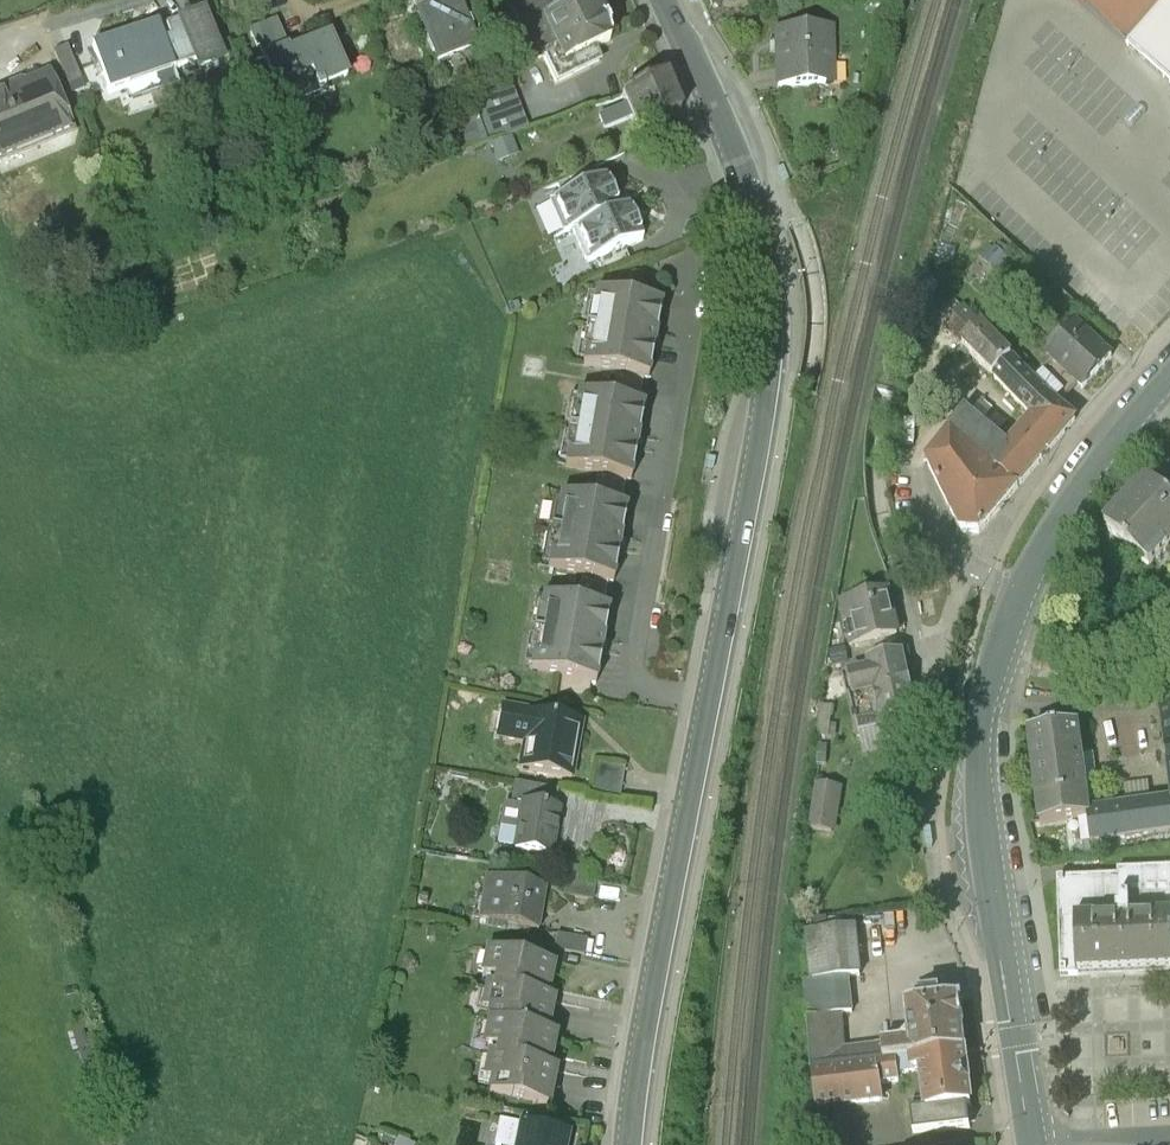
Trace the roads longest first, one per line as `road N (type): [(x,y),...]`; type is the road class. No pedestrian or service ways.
road 1 (secondary): [(667,0),(737,162),(762,266),(769,349),(744,529),(635,1079),(630,1144)]
road 2 (secondary): [(1033,1144),(992,894),(980,727),(995,659),(1052,530),(1091,467),(1169,377)]

